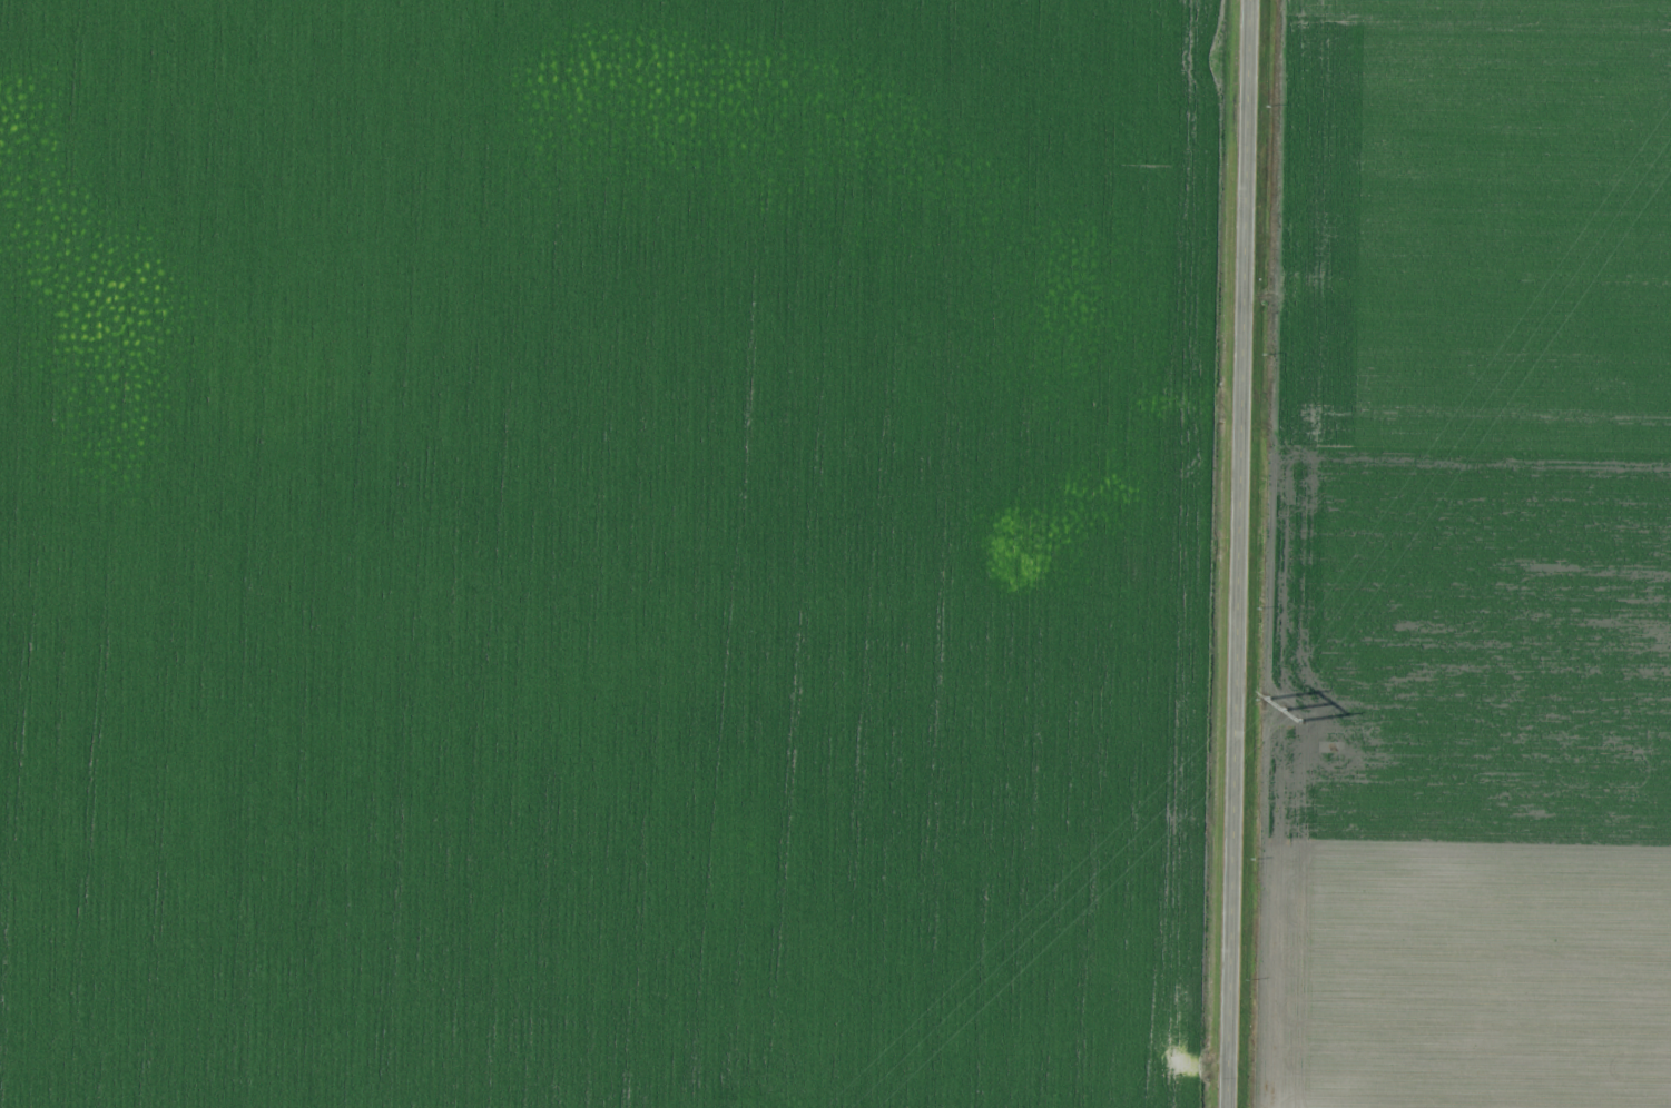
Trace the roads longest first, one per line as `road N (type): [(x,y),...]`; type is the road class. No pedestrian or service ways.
road 1 (tertiary): [(1244,0),(1221,1107)]

